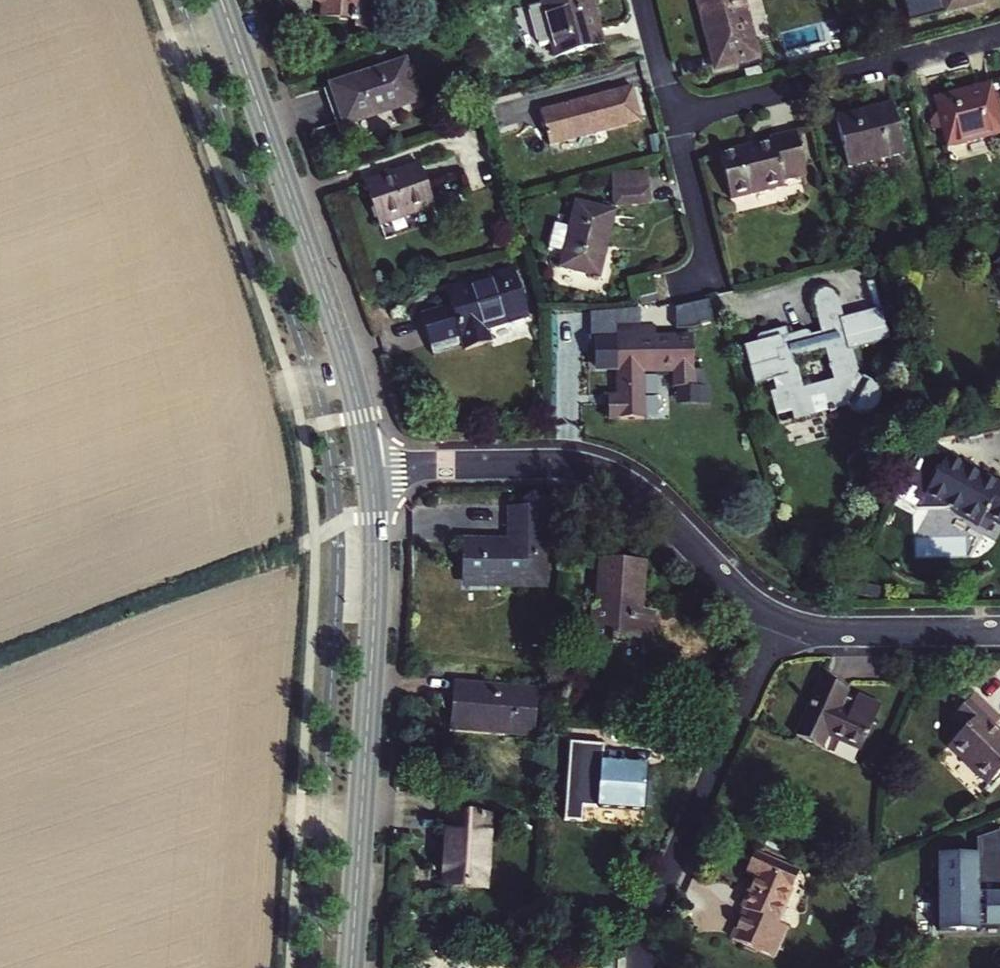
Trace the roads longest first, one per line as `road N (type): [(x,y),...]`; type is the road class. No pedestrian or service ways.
road 1 (tertiary): [(371,468),(376,614),(352,967)]
road 2 (tertiary): [(223,0),(337,326),(371,468)]
road 3 (residential): [(371,468),(543,463),(596,472),(654,506),(737,591),(784,624)]
road 4 (residential): [(642,967),(651,907),(784,624)]
road 5 (residential): [(679,118),(999,34)]
road 6 (residential): [(784,624),(834,633),(999,632)]
road 7 (residential): [(679,118),(718,277)]
road 8 (residential): [(647,0),(679,118)]

